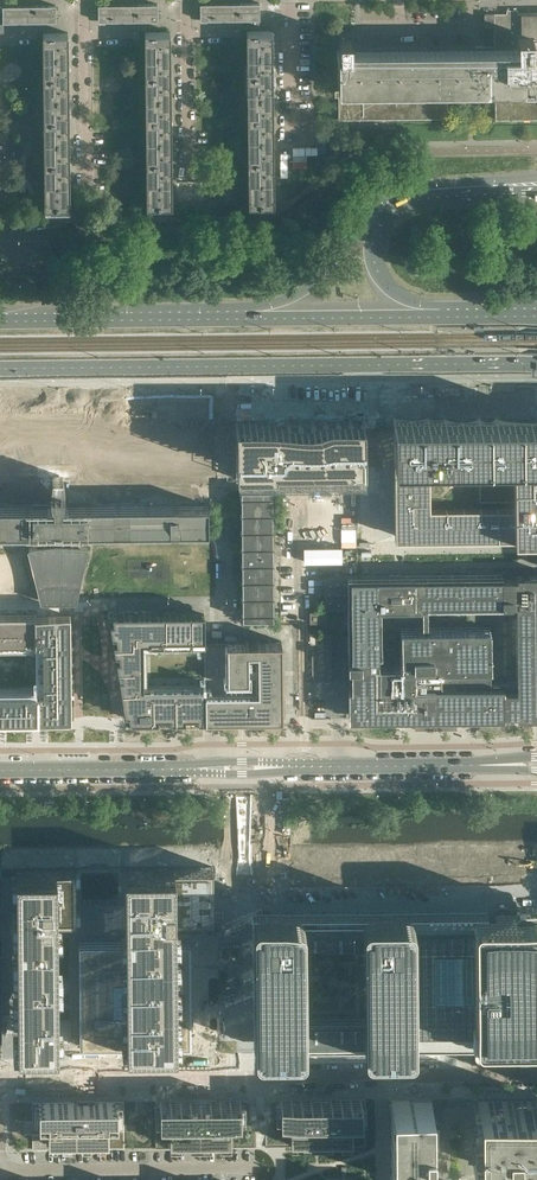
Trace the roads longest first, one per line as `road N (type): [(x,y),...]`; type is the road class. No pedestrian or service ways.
road 1 (unclassified): [(0,1081),(536,1073)]
road 2 (secondary): [(0,368),(536,364)]
road 3 (tertiary): [(0,771),(305,768)]
road 4 (residential): [(243,898),(243,934),(7,934)]
road 5 (secondary): [(251,318),(0,322)]
road 6 (residential): [(0,1169),(248,1169)]
road 7 (residential): [(305,768),(302,564)]
road 8 (secondary): [(441,316),(251,318)]
road 9 (residential): [(85,181),(83,0)]
road 10 (residential): [(188,180),(186,0)]
road 11 (tertiary): [(305,768),(481,765)]
road 12 (secondary): [(373,217),(410,191),(536,186)]
road 13 (secondary): [(373,217),(320,280),(251,318)]
road 14 (residential): [(294,138),(292,0)]
road 15 (secondary): [(441,316),(409,305),(378,275),(368,247),(373,217)]

